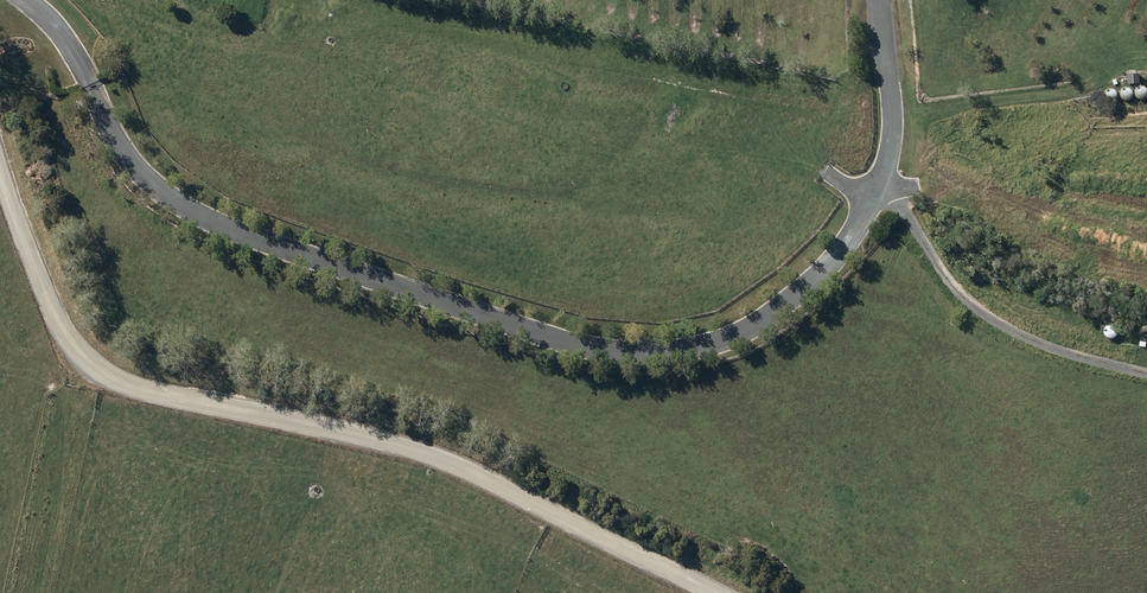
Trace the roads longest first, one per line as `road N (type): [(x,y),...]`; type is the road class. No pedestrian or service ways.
road 1 (residential): [(882,0),(892,125),(887,163),(826,269),(723,340),(624,352),(575,346),(240,236),(190,209),(149,183),(116,140),(62,39),(25,0)]
road 2 (unclassified): [(0,178),(54,321),(113,377),(418,450),(715,592)]

